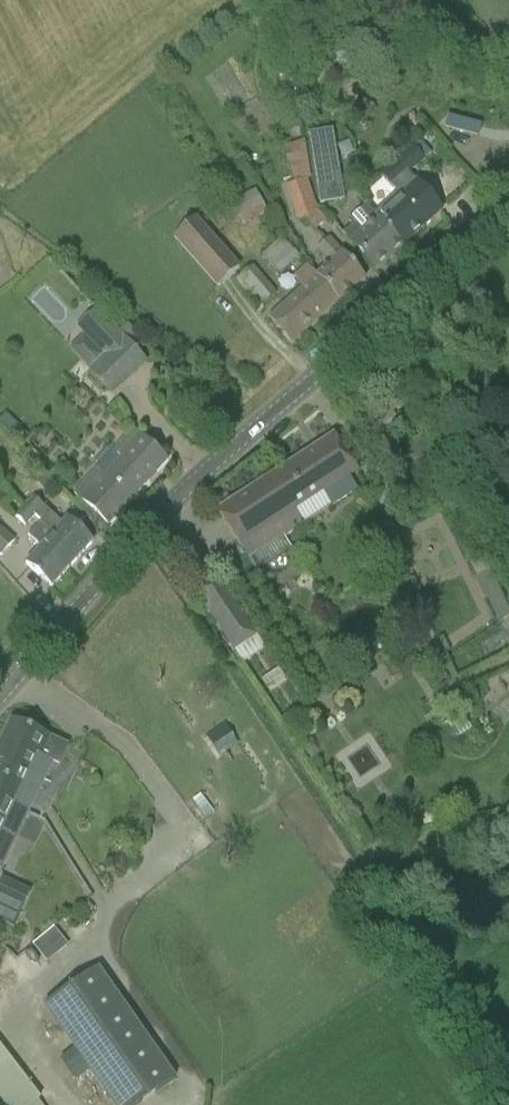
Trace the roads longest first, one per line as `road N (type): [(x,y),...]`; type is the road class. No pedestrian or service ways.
road 1 (unclassified): [(508,225),(161,513),(0,699)]

